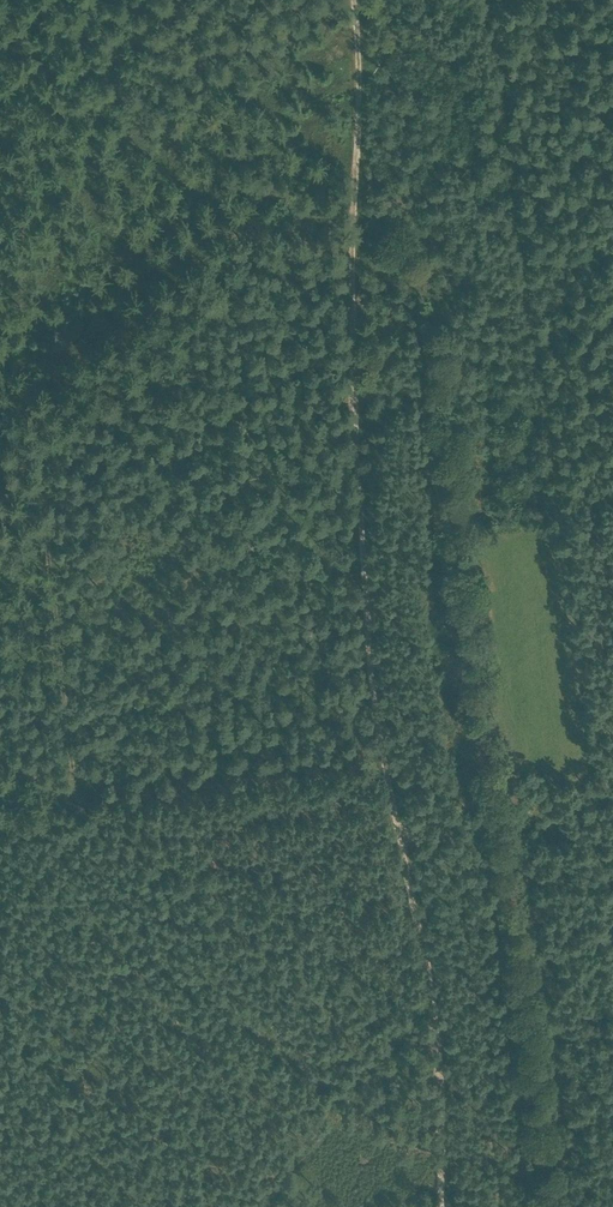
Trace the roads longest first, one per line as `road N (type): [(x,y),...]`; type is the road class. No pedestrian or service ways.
road 1 (track): [(353,0),(354,389),(372,683),(433,988),(441,1206)]
road 2 (track): [(477,797),(528,806),(601,793),(489,0)]
road 3 (track): [(0,742),(75,791),(15,0)]
road 4 (track): [(58,504),(354,389),(397,389),(414,397),(431,446),(477,797),(473,807),(404,843)]
road 5 (track): [(0,938),(75,791)]

